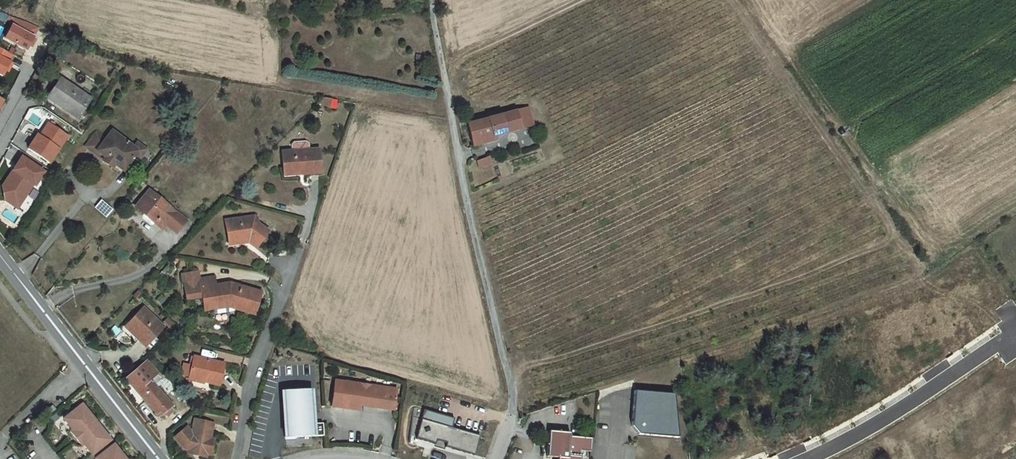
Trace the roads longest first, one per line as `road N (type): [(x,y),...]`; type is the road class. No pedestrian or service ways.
road 1 (residential): [(431,0),(462,180),(511,383),(496,458)]
road 2 (track): [(734,0),(932,279),(975,273),(1015,322)]
road 3 (secondary): [(158,458),(0,255)]
road 4 (residential): [(807,458),(904,408),(1015,333)]
road 5 (residential): [(298,247),(258,346),(237,458)]
road 6 (track): [(443,65),(577,0)]

